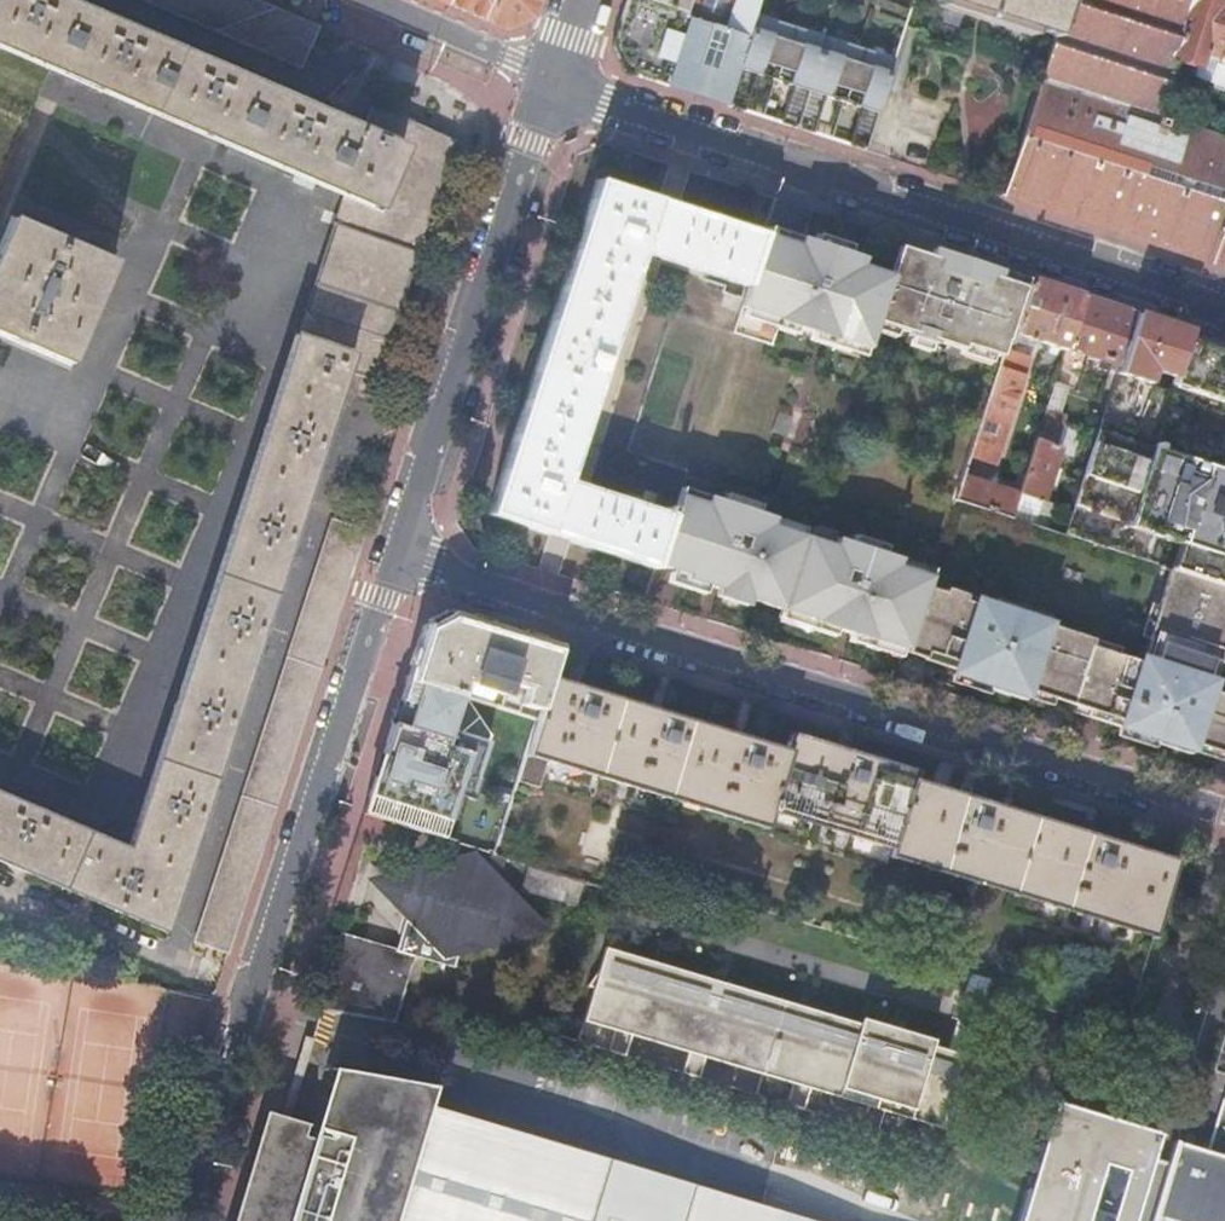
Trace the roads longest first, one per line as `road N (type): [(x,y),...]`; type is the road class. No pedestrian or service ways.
road 1 (residential): [(1224,811),(392,555)]
road 2 (residential): [(1224,302),(551,76)]
road 3 (residential): [(392,555),(177,1220)]
road 4 (residential): [(551,76),(392,555)]
road 5 (residential): [(551,76),(370,0)]

